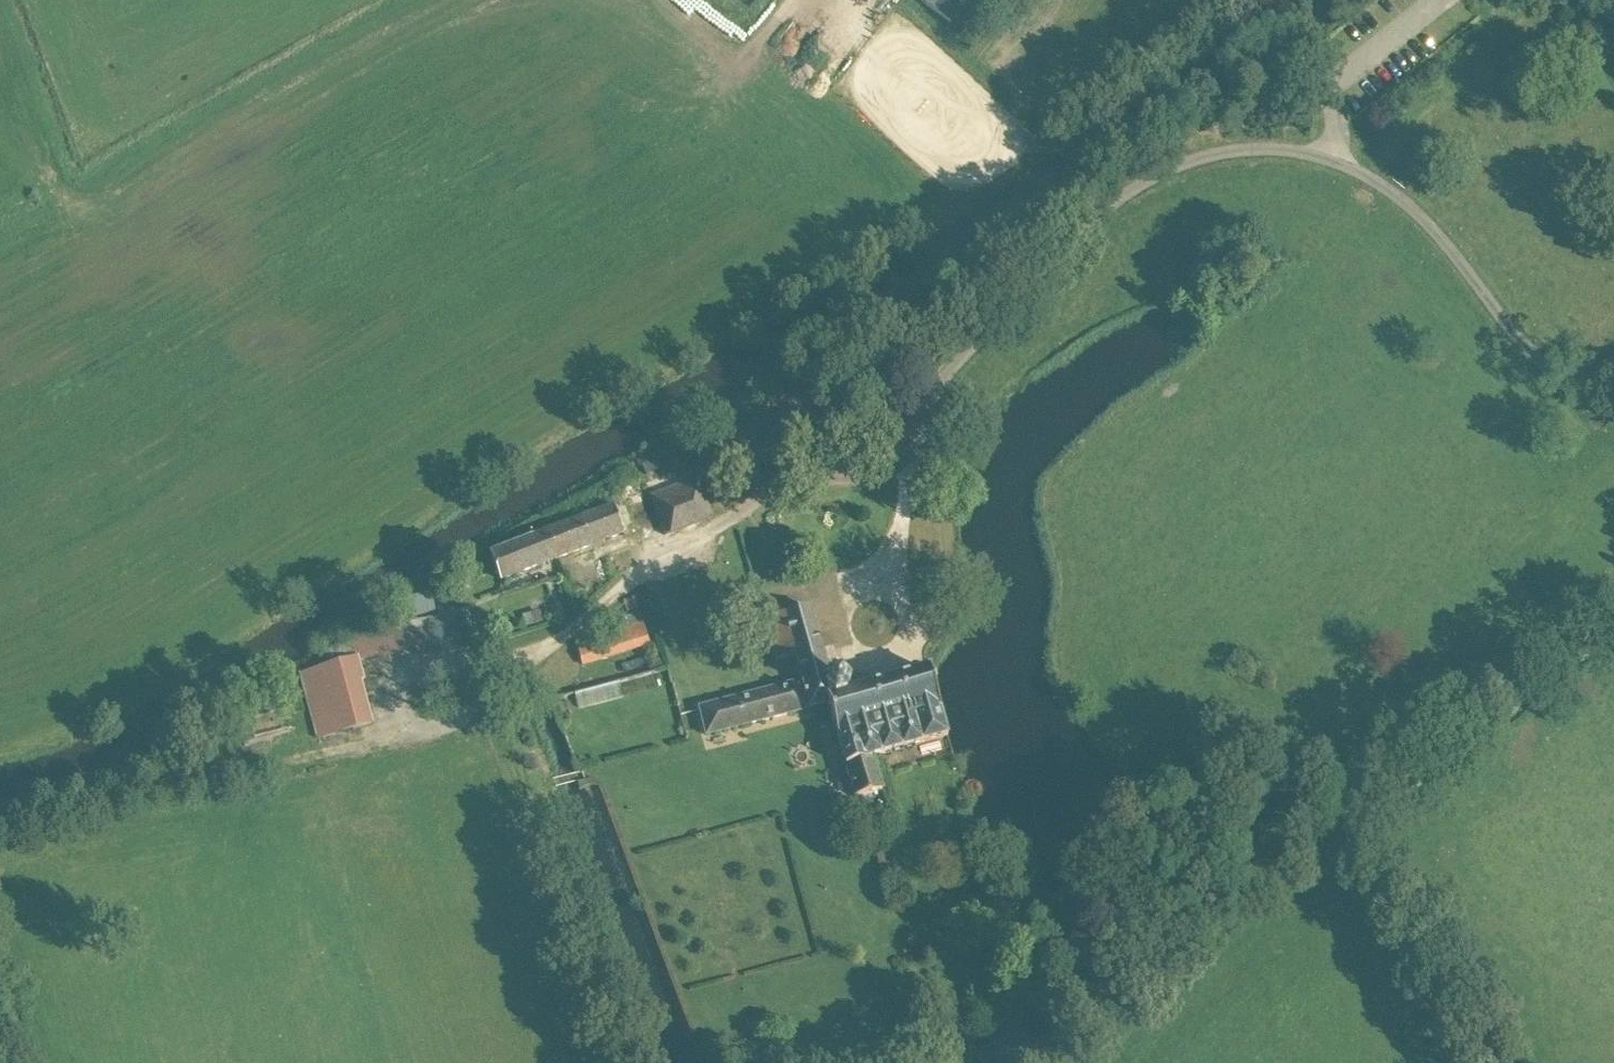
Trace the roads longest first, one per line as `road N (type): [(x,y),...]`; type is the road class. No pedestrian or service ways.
road 1 (track): [(0,829),(445,722),(491,696)]
road 2 (track): [(975,1062),(1081,1033),(1358,805)]
road 3 (track): [(491,696),(621,1062)]
road 4 (track): [(1358,805),(1613,594)]

